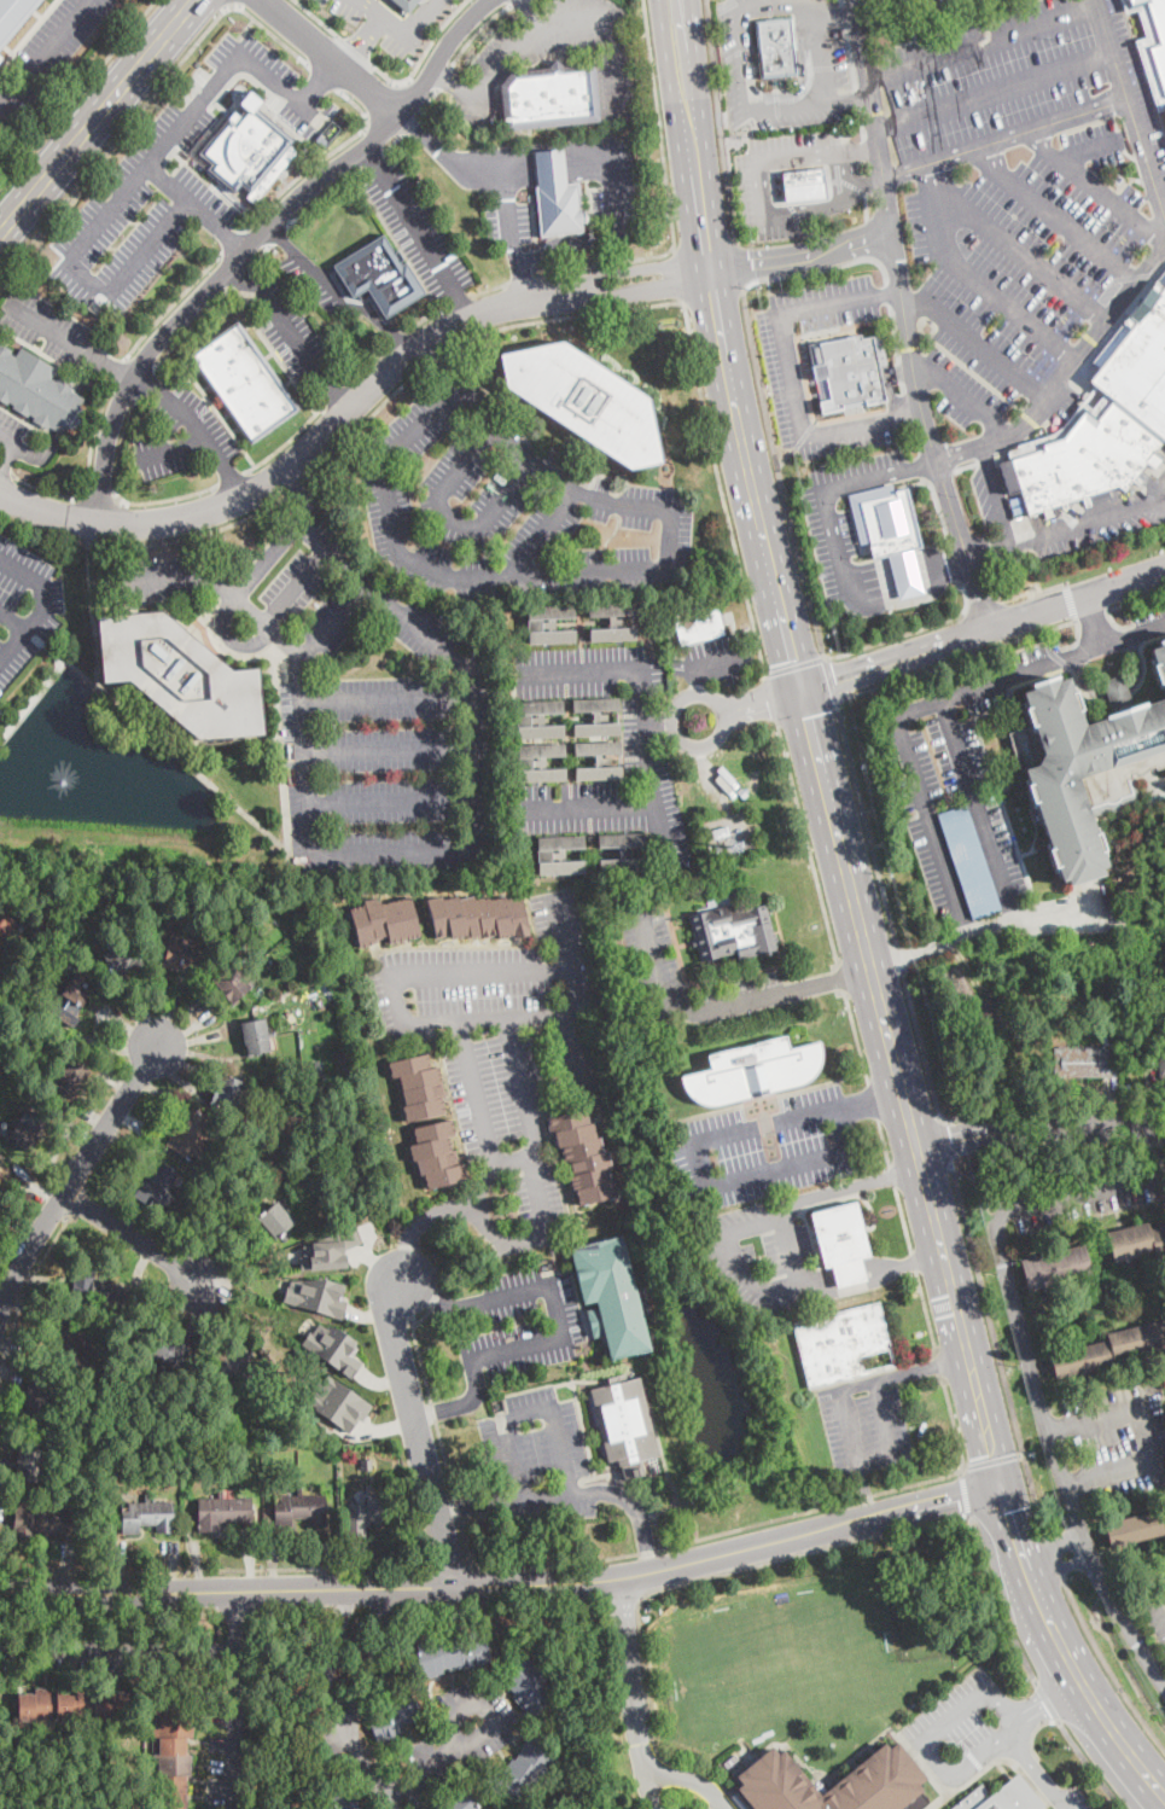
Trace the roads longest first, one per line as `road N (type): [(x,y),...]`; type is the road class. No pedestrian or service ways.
road 1 (tertiary): [(0,1588),(571,1582),(656,1569),(996,1484)]
road 2 (primary): [(918,1150),(1012,1542),(1080,1679),(1164,1802)]
road 3 (residential): [(99,523),(113,418),(146,359),(293,202),(402,115),(462,28),(493,0)]
road 4 (residential): [(0,491),(54,513),(134,529),(211,518),(290,470),(433,338),(480,314),(560,293)]
road 5 (primary): [(803,692),(722,353),(695,145)]
road 6 (primary): [(803,692),(918,1150)]
road 7 (tertiary): [(1164,568),(803,692)]
road 8 (residential): [(0,1313),(45,1226),(161,1045)]
road 9 (residential): [(455,1584),(394,1328),(402,1282)]
road 10 (primary): [(193,0),(0,231)]
road 11 (residential): [(918,1150),(1006,1130),(1164,1127)]
road 12 (residential): [(396,1808),(350,1733),(366,1587)]
road 13 (residential): [(232,1808),(237,1588)]
road 14 (residential): [(265,0),(402,115)]
road 15 (residential): [(65,1194),(203,1282)]
road 16 (residential): [(560,293),(665,287),(710,268)]
road 17 (residential): [(710,268),(601,277),(560,293)]
road 18 (residential): [(390,1798),(508,1709)]
road 19 (primary): [(695,145),(674,24)]

